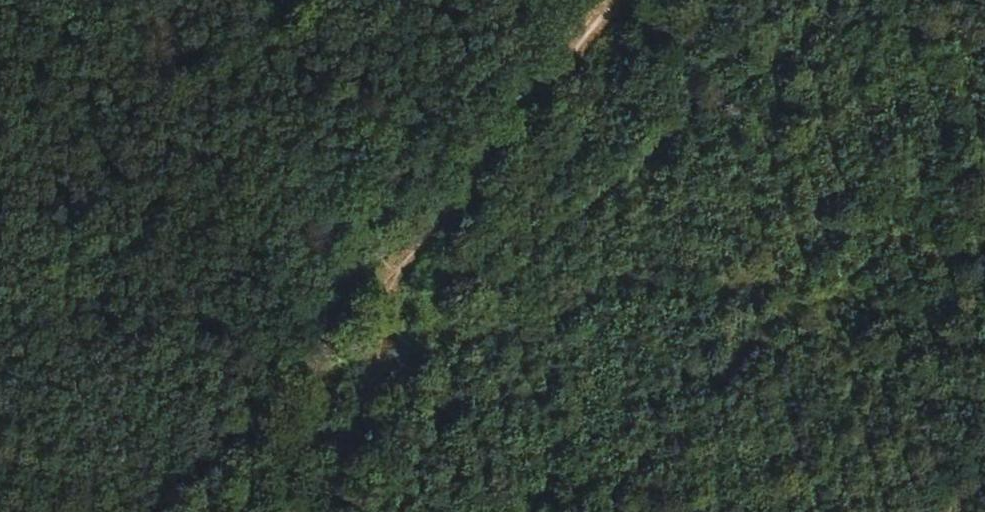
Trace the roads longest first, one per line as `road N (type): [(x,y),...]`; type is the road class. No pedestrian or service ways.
road 1 (track): [(404,255),(984,312)]
road 2 (track): [(172,0),(404,255)]
road 3 (track): [(404,255),(180,511)]
road 4 (track): [(624,0),(404,255)]
road 5 (track): [(328,511),(404,255)]

